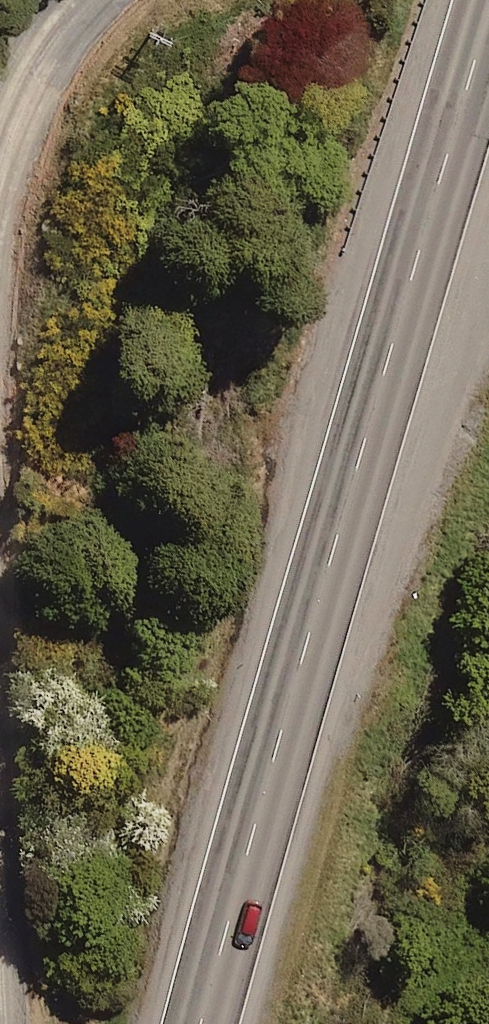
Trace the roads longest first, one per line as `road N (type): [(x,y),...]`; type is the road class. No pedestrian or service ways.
road 1 (trunk): [(201,1023),(488,12)]
road 2 (unclassified): [(0,183),(10,135),(48,49),(94,0)]

